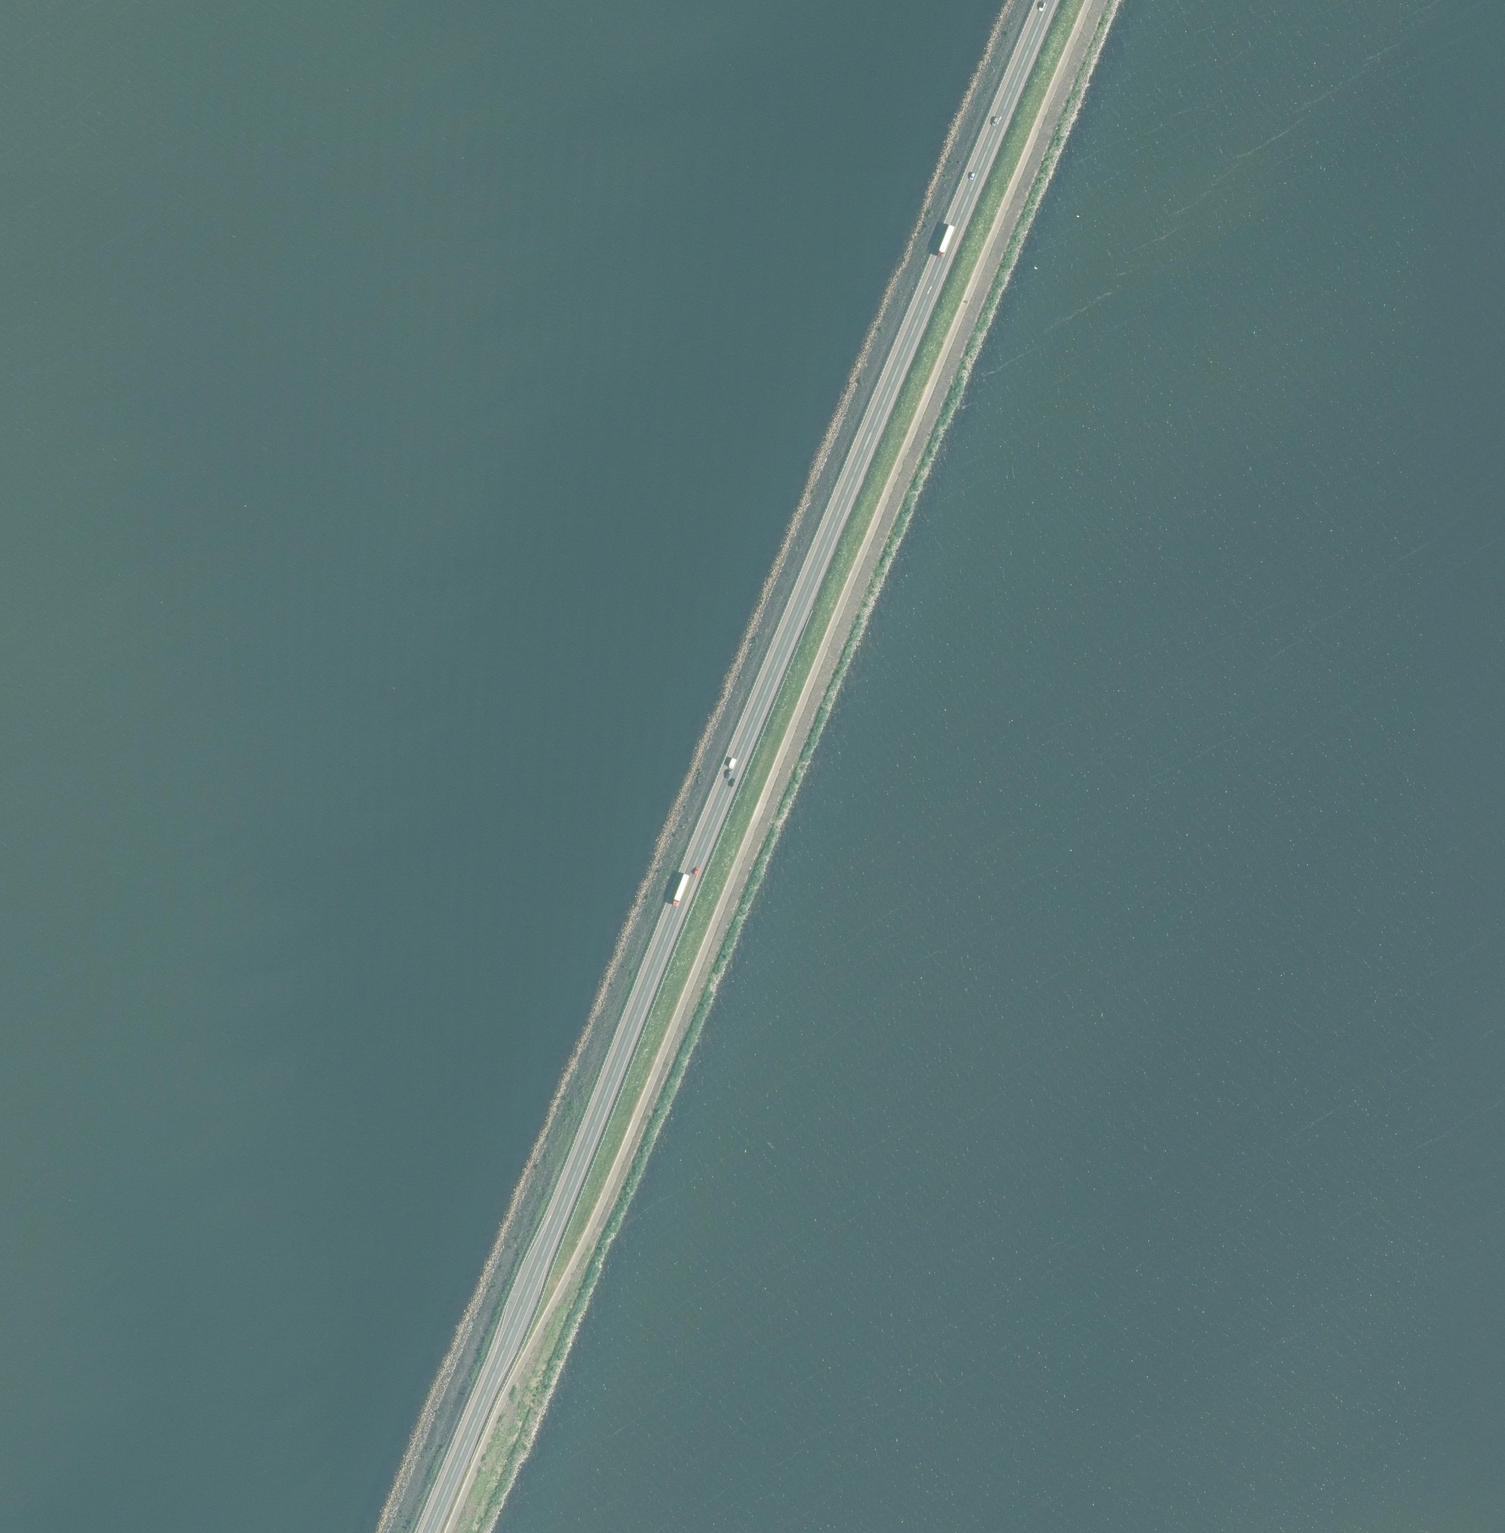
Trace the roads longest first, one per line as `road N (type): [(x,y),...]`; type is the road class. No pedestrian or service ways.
road 1 (trunk): [(437,1532),(1056,0)]

